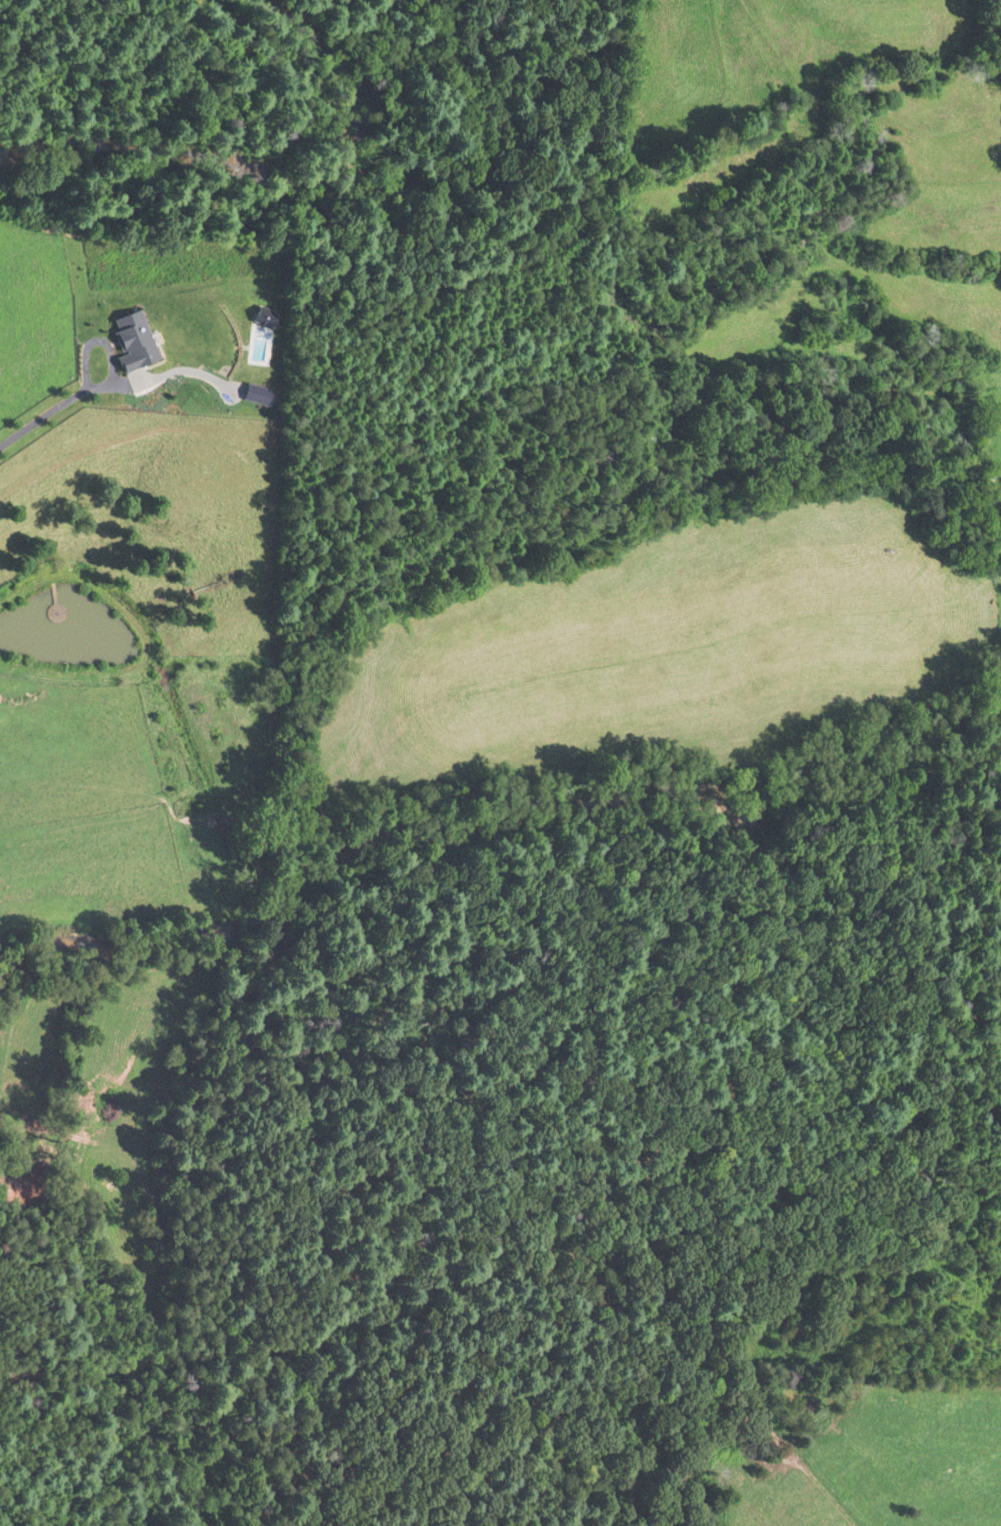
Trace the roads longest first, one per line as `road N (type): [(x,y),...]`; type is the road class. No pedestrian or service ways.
road 1 (residential): [(1000,659),(975,468)]

